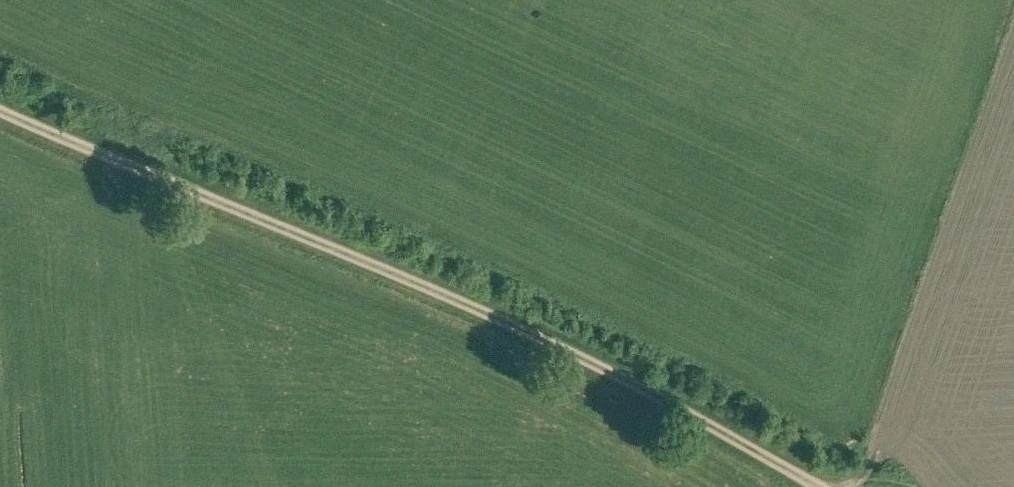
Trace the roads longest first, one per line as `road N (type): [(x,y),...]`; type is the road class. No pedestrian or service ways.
road 1 (track): [(0,110),(485,310),(626,376),(825,486)]

